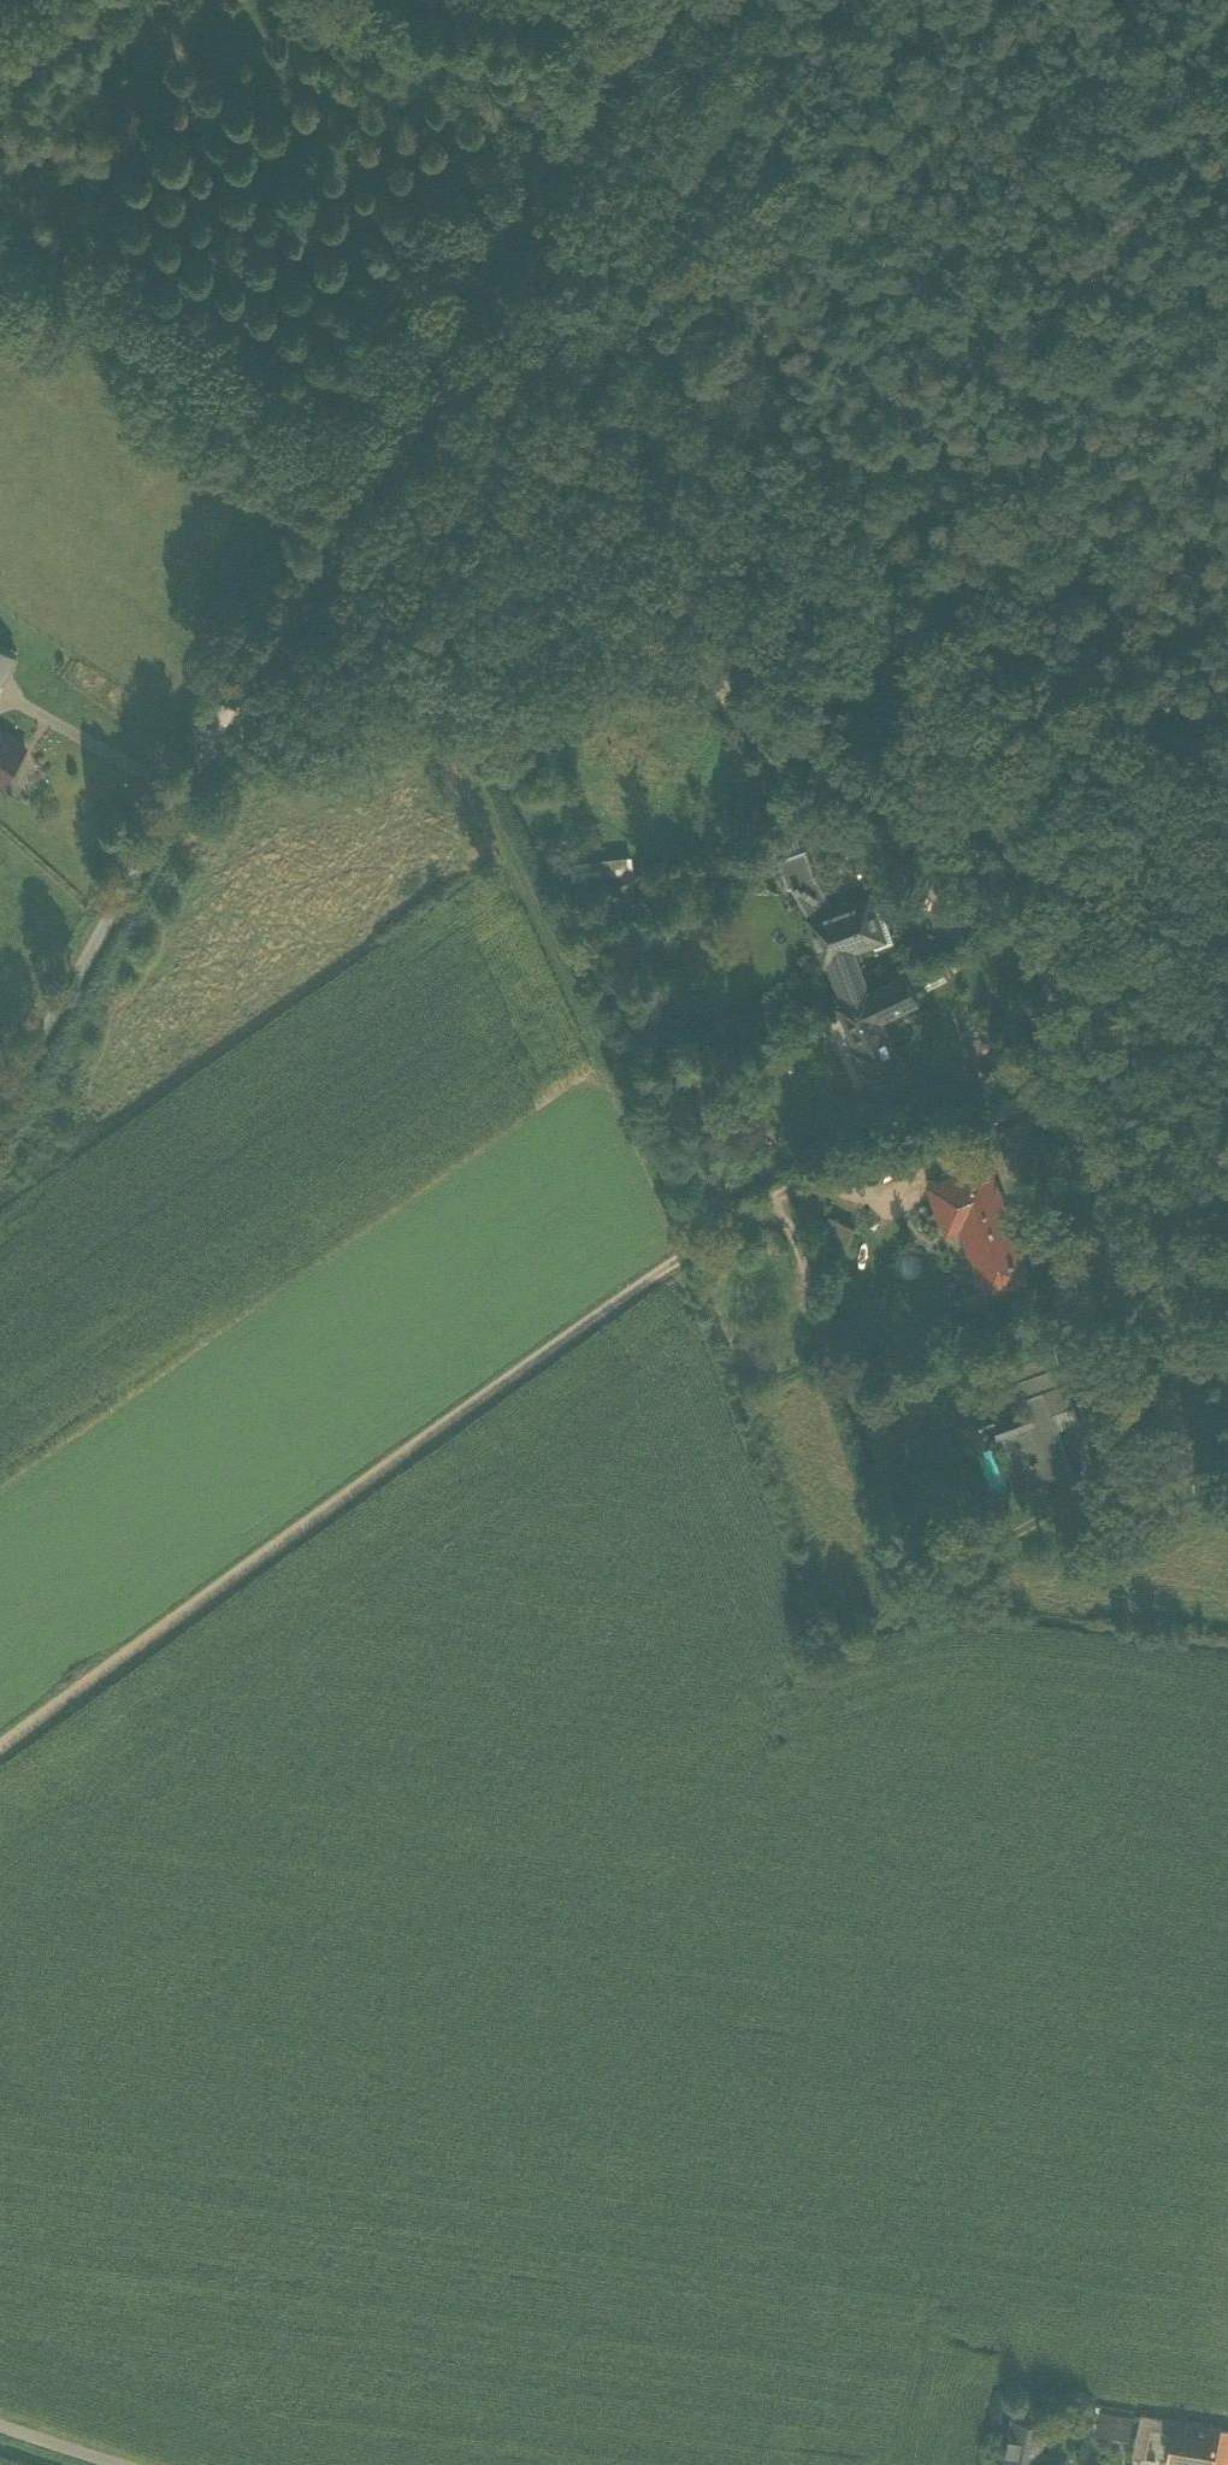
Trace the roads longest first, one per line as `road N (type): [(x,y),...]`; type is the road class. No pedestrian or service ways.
road 1 (unclassified): [(0,1111),(640,0)]
road 2 (unclassified): [(0,1744),(776,1191),(881,1483)]
road 3 (track): [(697,1247),(440,713)]
road 4 (track): [(195,768),(628,670),(730,680)]
road 5 (residential): [(0,2424),(126,2464)]

